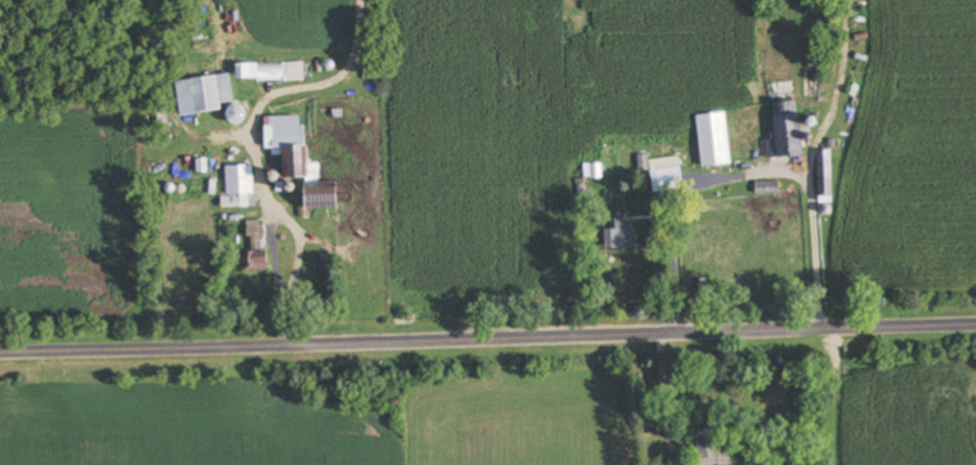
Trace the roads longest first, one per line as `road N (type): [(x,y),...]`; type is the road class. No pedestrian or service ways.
road 1 (residential): [(0,351),(975,321)]

